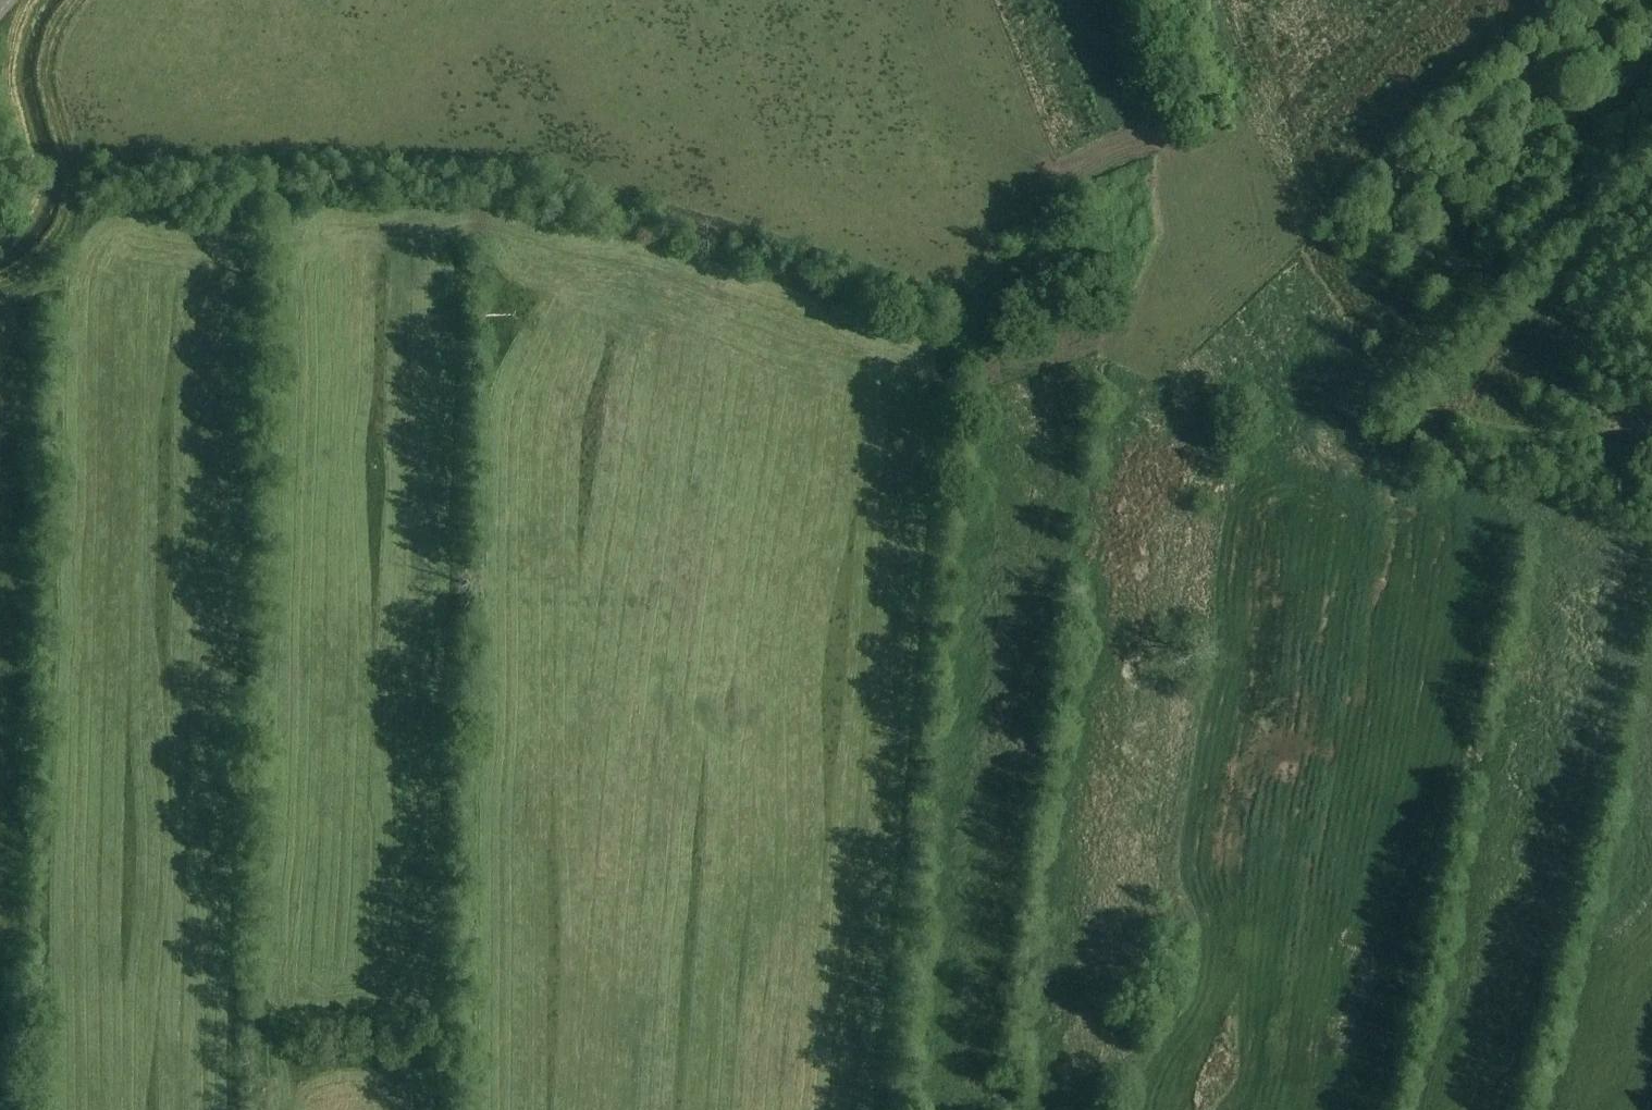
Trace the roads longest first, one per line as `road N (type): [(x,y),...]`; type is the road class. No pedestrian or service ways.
road 1 (track): [(70,0),(46,55),(69,215),(43,260),(0,277)]

